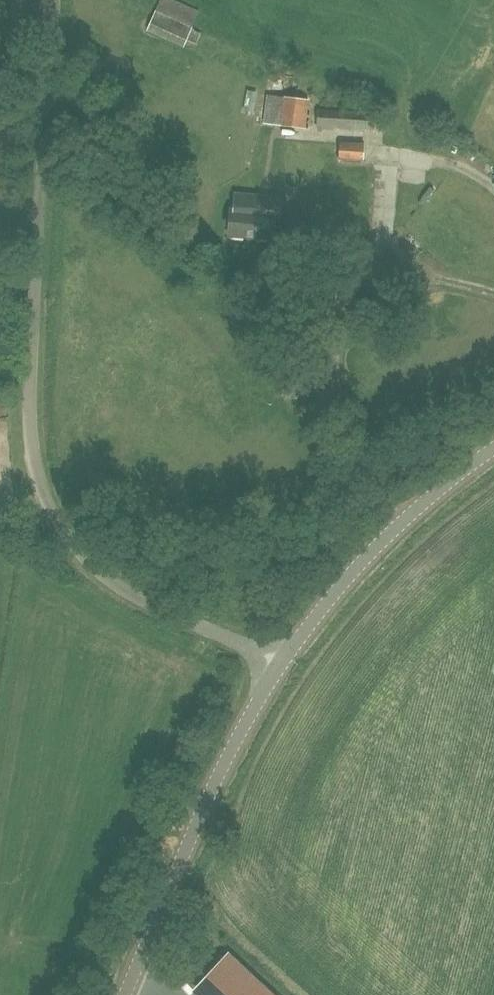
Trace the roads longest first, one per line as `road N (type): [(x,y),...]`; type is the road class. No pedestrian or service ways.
road 1 (unclassified): [(282,662),(114,583),(64,532),(35,468),(24,330),(35,0)]
road 2 (unclassified): [(126,994),(245,722),(282,662)]
road 3 (unclassified): [(282,662),(369,552),(493,453)]
road 4 (track): [(493,293),(364,269)]

